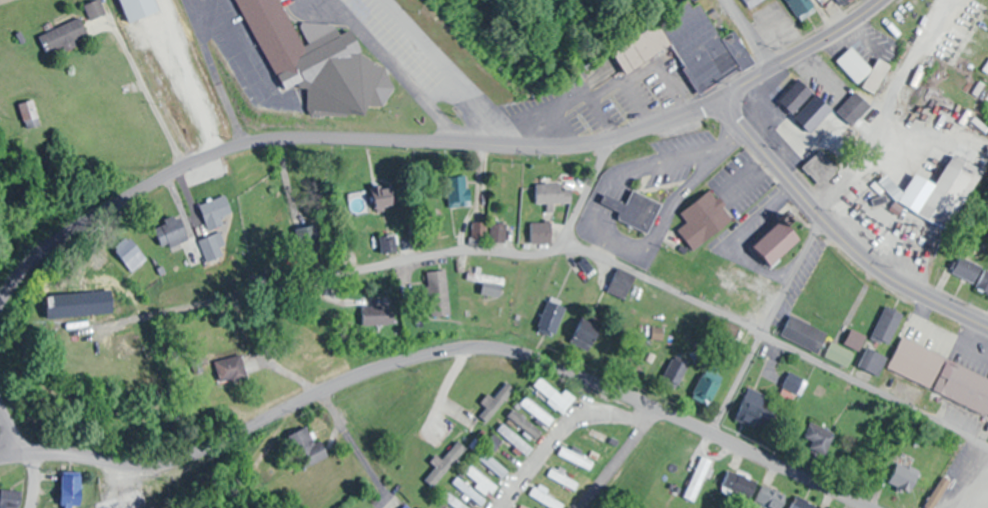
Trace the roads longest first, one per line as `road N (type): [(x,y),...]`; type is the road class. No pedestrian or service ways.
road 1 (residential): [(871,507),(533,358),(490,349),(378,370),(173,462),(134,467),(26,452)]
road 2 (residential): [(722,98),(578,145),(330,135),(226,149),(89,219),(35,259),(0,302)]
road 3 (residential): [(563,242),(538,256),(435,255),(58,335)]
road 4 (residential): [(563,242),(987,447)]
road 5 (secondary): [(722,98),(853,246),(890,276),(987,329)]
road 6 (residential): [(822,218),(713,435)]
road 7 (residential): [(649,408),(642,419),(583,412),(506,507)]
road 8 (secondary): [(883,0),(722,98)]

